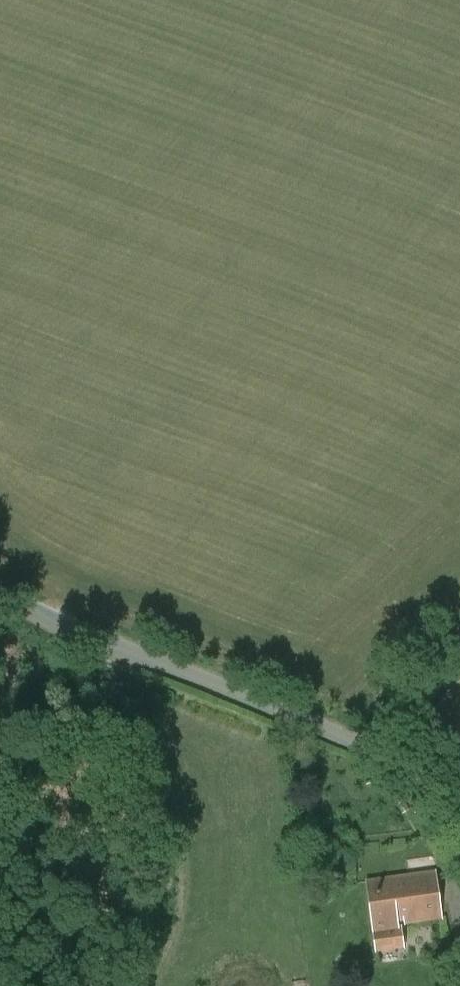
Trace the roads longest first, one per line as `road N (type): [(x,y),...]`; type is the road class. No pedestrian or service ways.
road 1 (tertiary): [(459,804),(399,762),(0,591)]

